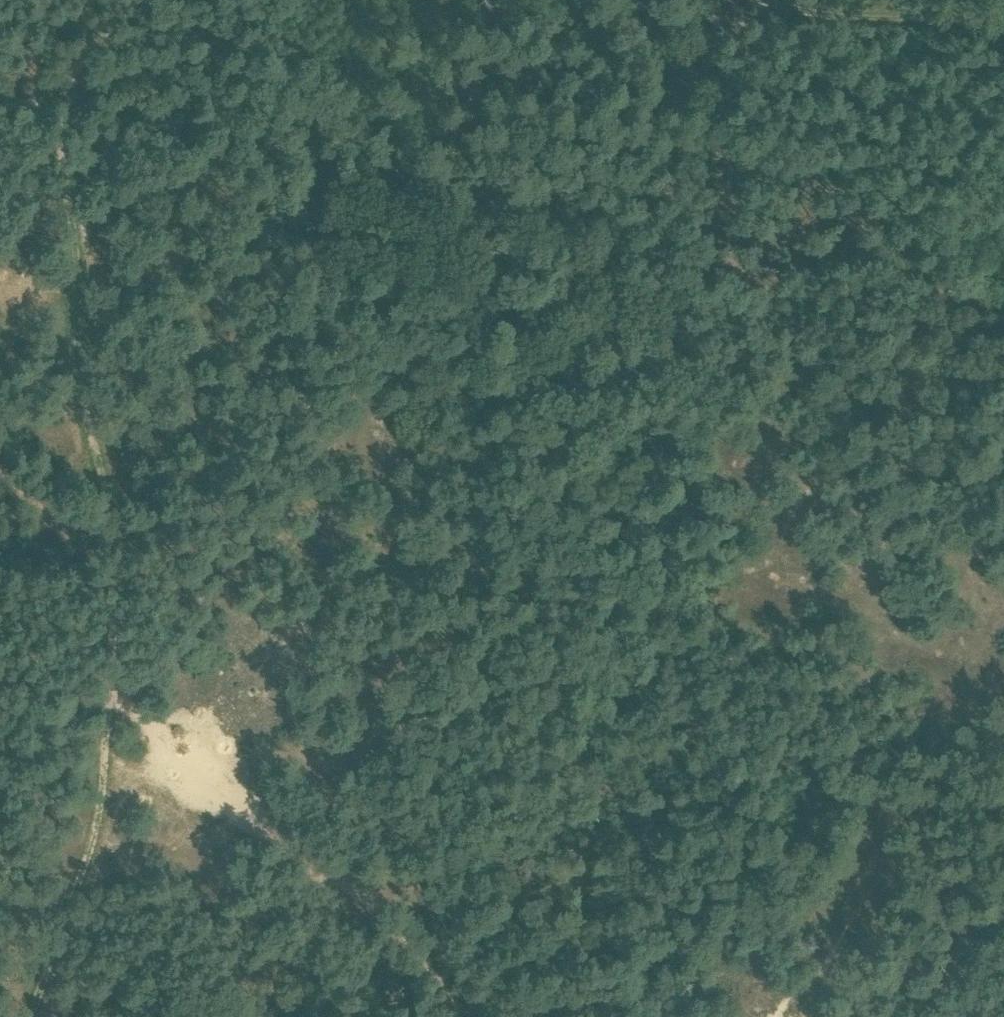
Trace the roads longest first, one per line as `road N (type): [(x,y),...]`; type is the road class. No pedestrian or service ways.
road 1 (track): [(1003,17),(804,13),(769,0)]
road 2 (track): [(147,0),(80,69),(68,91),(0,108)]

